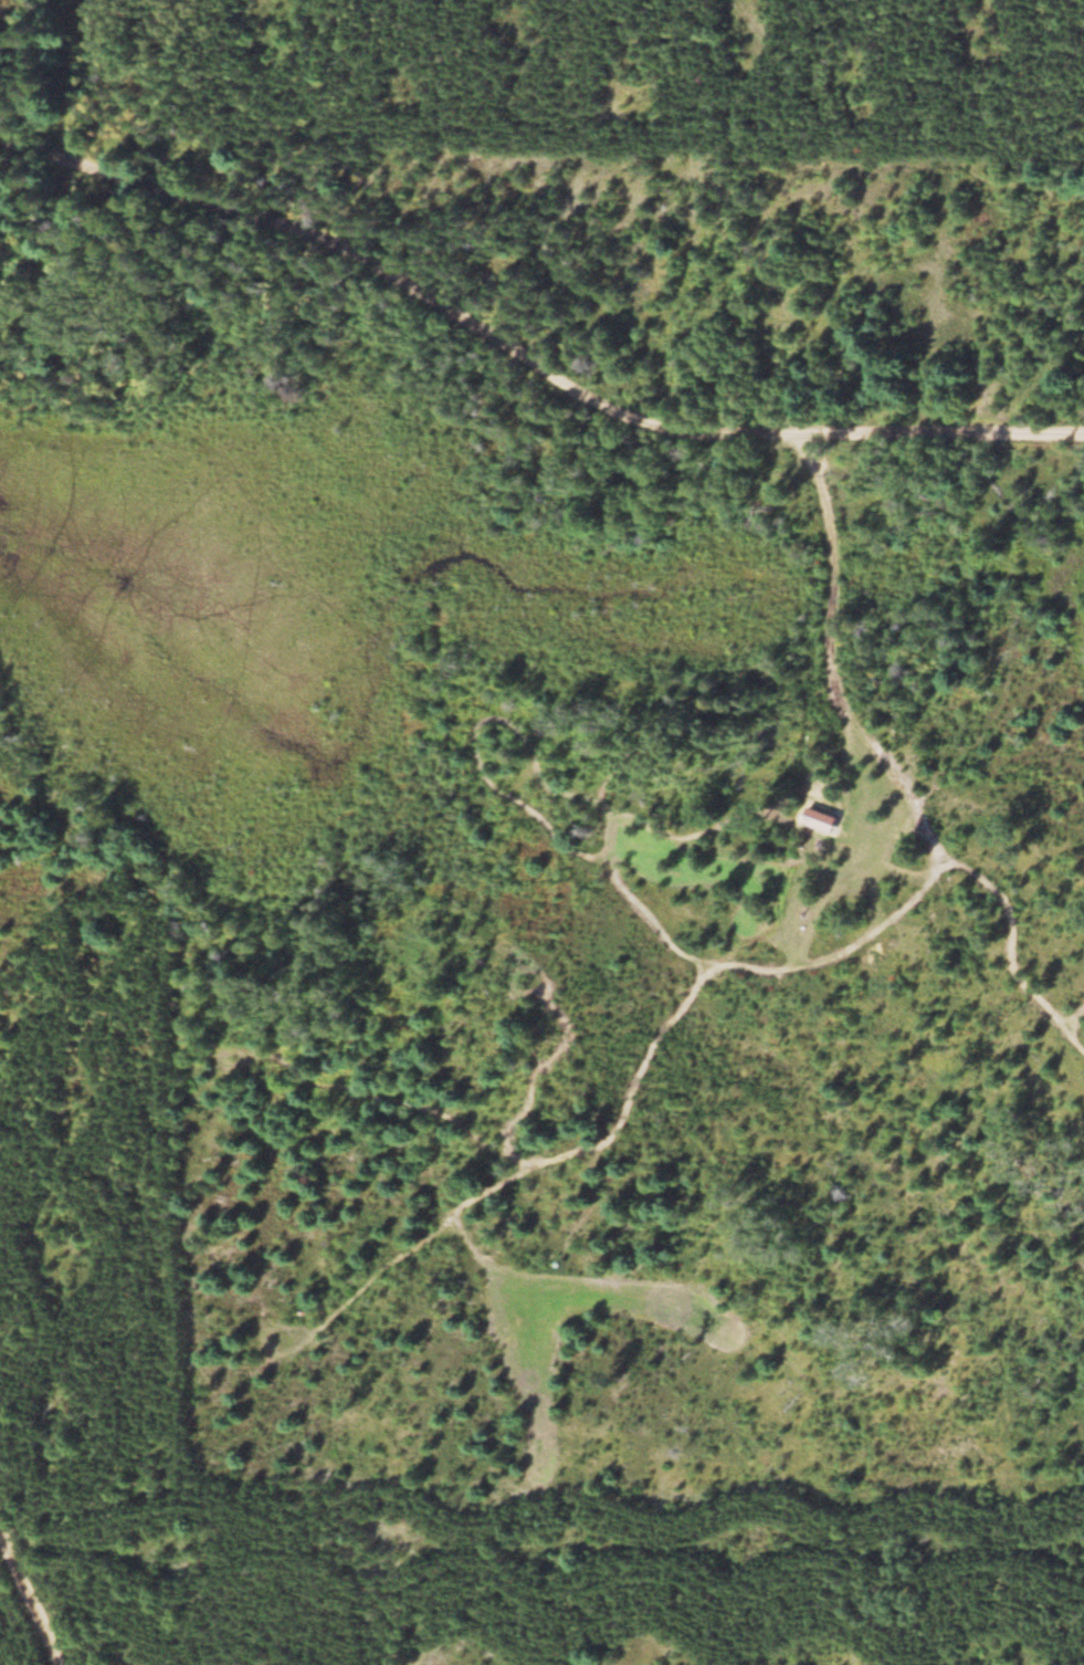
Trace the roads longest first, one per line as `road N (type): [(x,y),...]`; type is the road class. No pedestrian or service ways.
road 1 (residential): [(1083,433),(676,426),(630,413),(366,251),(0,133)]
road 2 (track): [(58,1664),(0,1522)]

